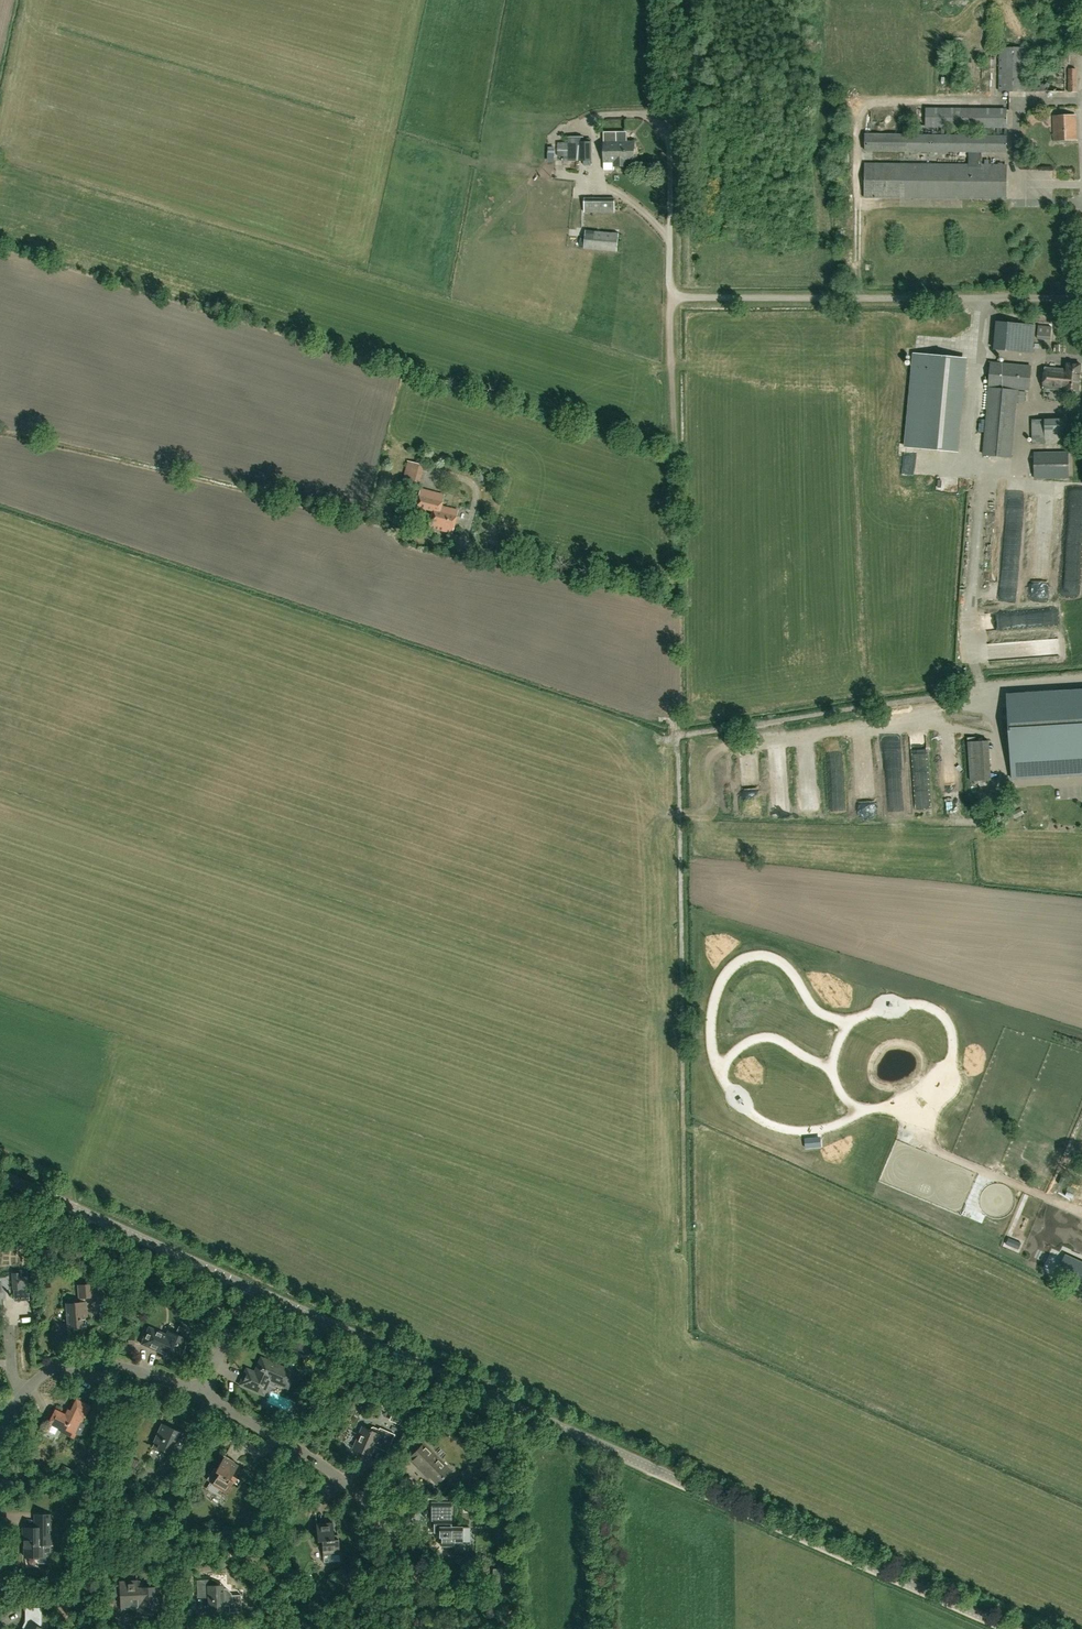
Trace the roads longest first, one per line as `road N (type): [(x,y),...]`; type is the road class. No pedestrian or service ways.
road 1 (unclassified): [(1012,1628),(0,1175)]
road 2 (unclassified): [(673,299),(1081,298)]

